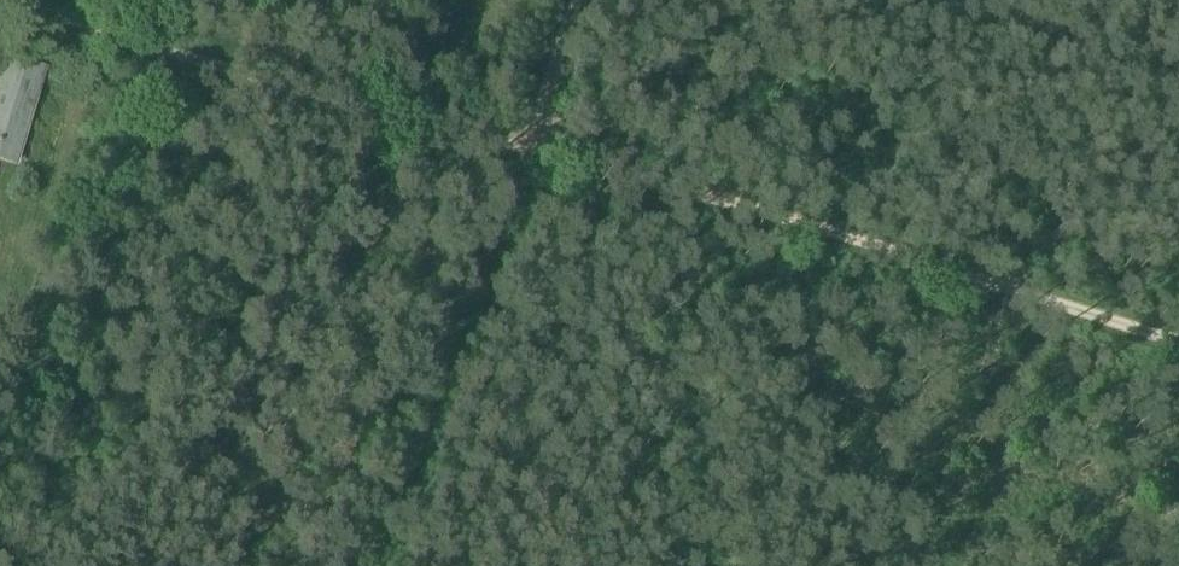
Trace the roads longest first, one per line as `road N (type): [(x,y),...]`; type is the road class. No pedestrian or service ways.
road 1 (track): [(27,0),(1178,348)]
road 2 (track): [(396,565),(610,0)]

